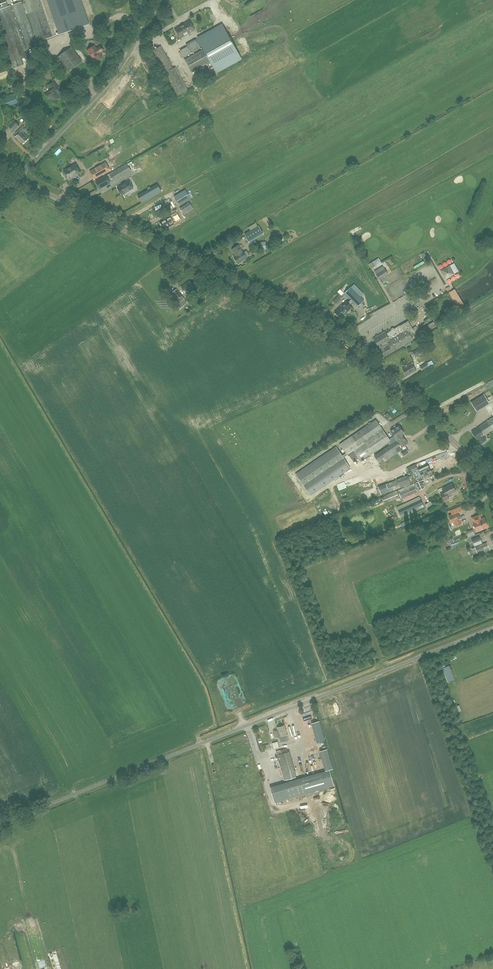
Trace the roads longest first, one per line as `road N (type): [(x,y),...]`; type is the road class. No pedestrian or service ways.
road 1 (tertiary): [(492,480),(349,346),(18,179)]
road 2 (unclassified): [(0,825),(492,627)]
road 3 (unclassified): [(18,179),(114,76),(160,0)]

